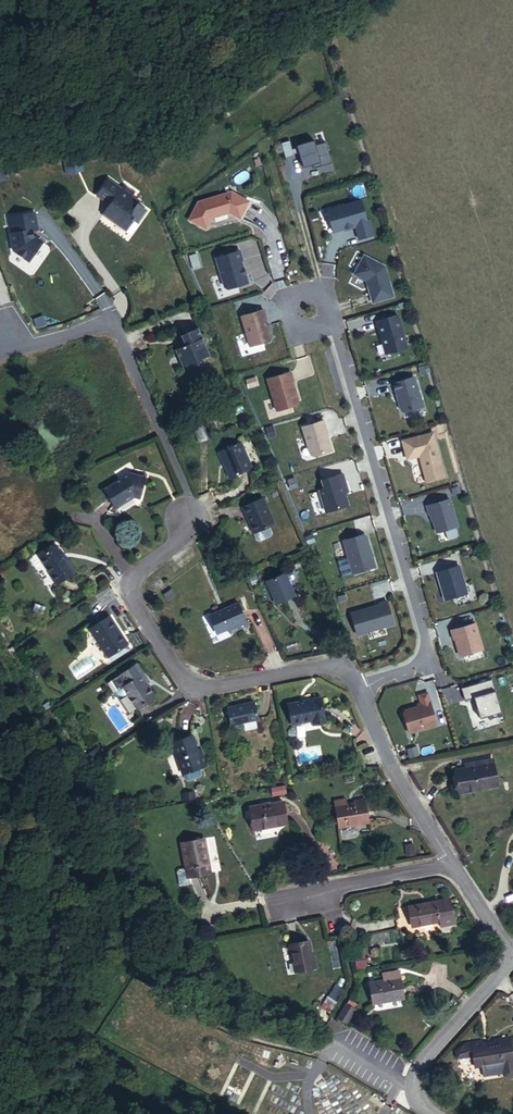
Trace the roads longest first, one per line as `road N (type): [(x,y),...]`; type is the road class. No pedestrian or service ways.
road 1 (residential): [(358,688),(339,666),(207,689),(183,679),(127,590),(178,547),(193,495),(111,321),(34,346),(0,333)]
road 2 (residential): [(358,688),(416,668),(425,639),(331,322)]
road 3 (track): [(317,0),(248,48),(0,132)]
road 4 (track): [(0,697),(168,978)]
road 5 (residential): [(454,867),(393,774),(358,688)]
road 6 (residential): [(435,1113),(414,1090),(419,1072),(512,962)]
road 7 (residential): [(454,867),(274,902)]

